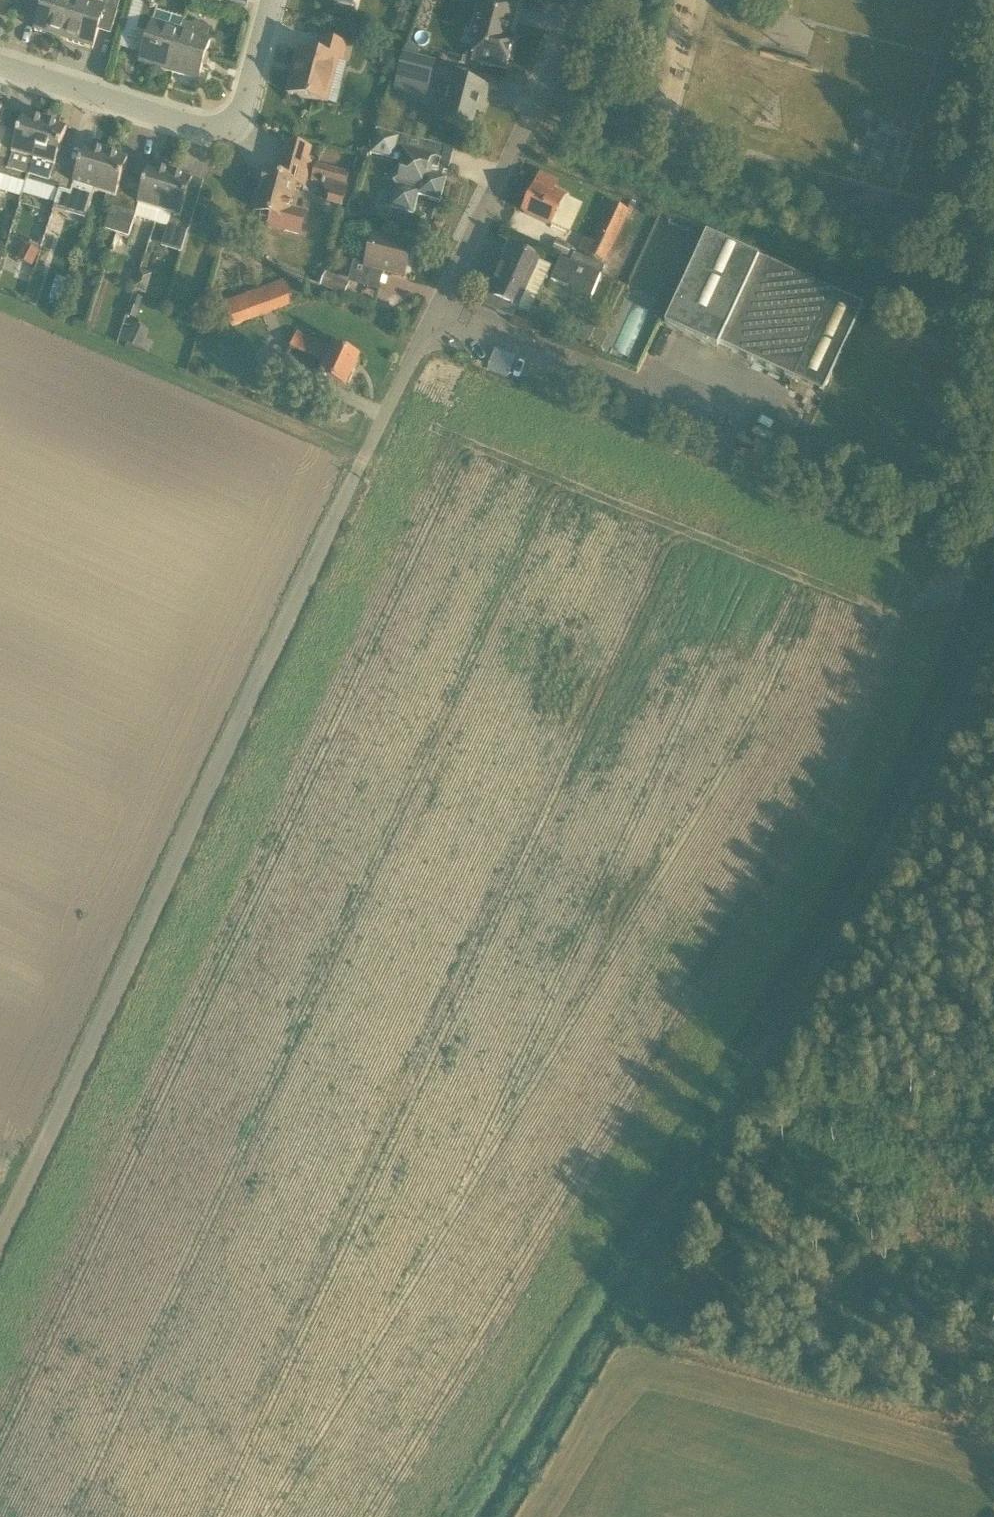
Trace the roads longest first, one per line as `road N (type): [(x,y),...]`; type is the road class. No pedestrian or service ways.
road 1 (unclassified): [(0,1254),(585,0)]
road 2 (residential): [(0,64),(227,134),(251,110),(279,0)]

